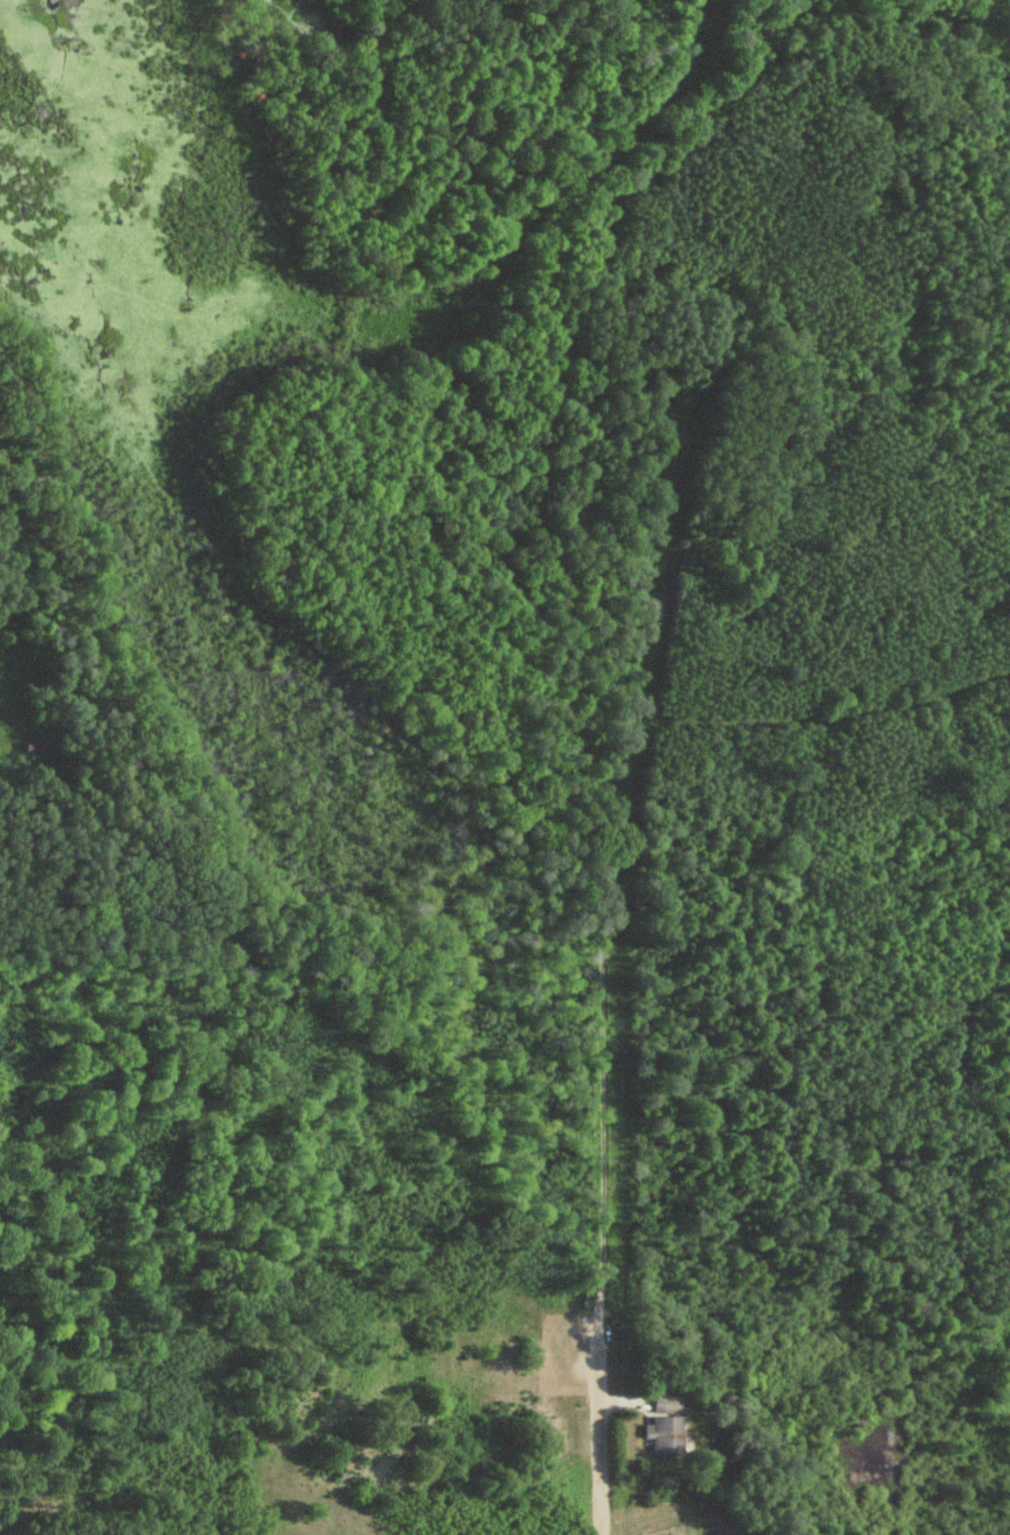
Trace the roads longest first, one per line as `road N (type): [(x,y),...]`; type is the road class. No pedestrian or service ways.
road 1 (residential): [(607,1534),(603,688),(660,368),(715,217)]

